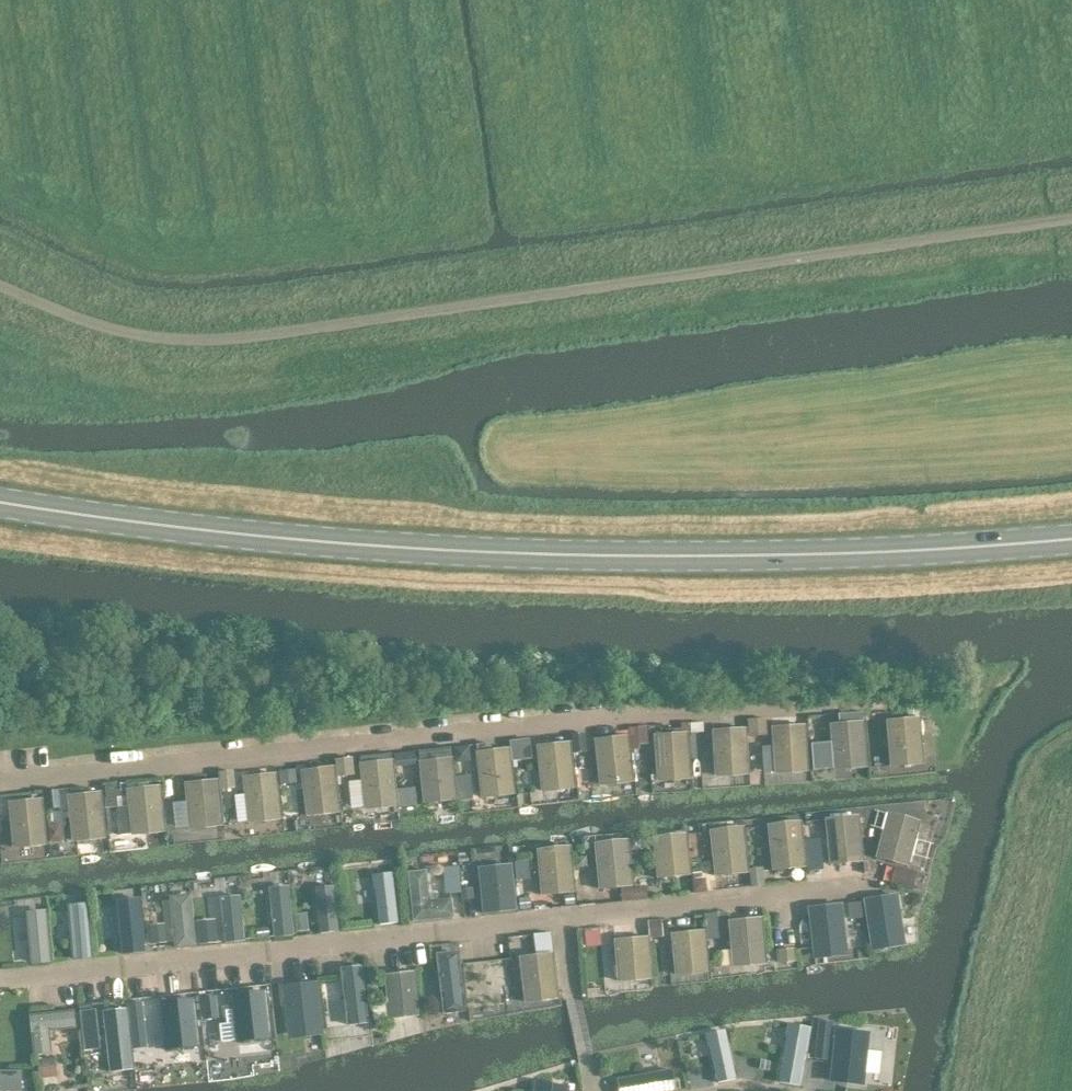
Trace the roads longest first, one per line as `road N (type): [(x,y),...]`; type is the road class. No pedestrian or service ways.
road 1 (track): [(1071,219),(362,324),(213,338),(121,332),(0,283)]
road 2 (primary): [(1071,538),(803,553),(486,551),(239,532),(0,502)]

